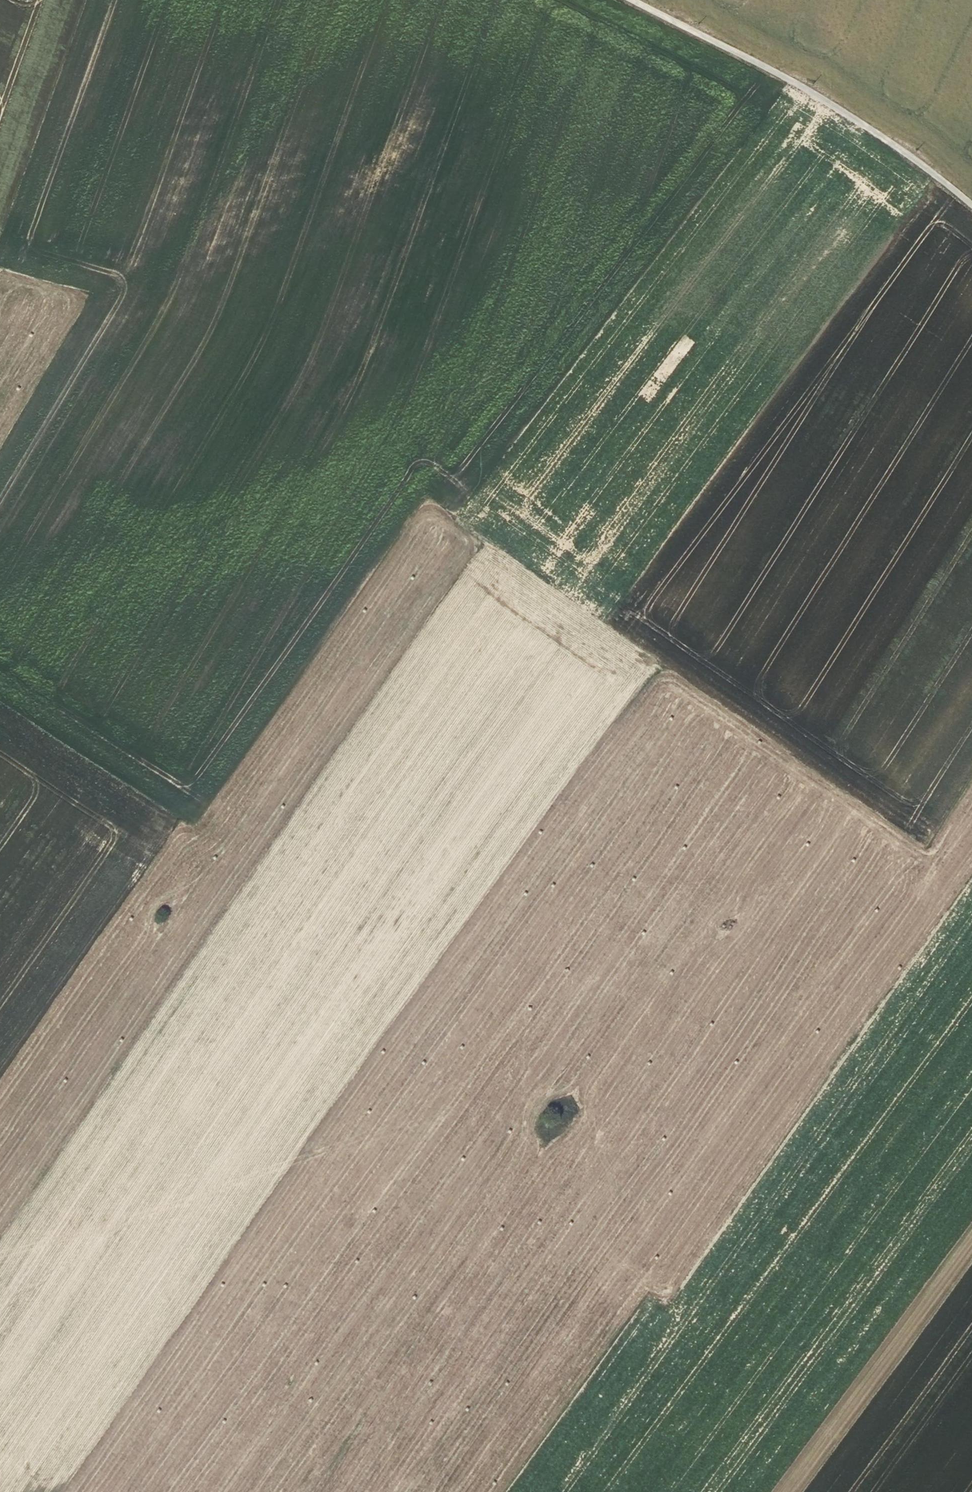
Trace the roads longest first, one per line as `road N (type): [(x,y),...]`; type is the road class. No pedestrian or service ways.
road 1 (unclassified): [(634,0),(850,115),(971,216)]

